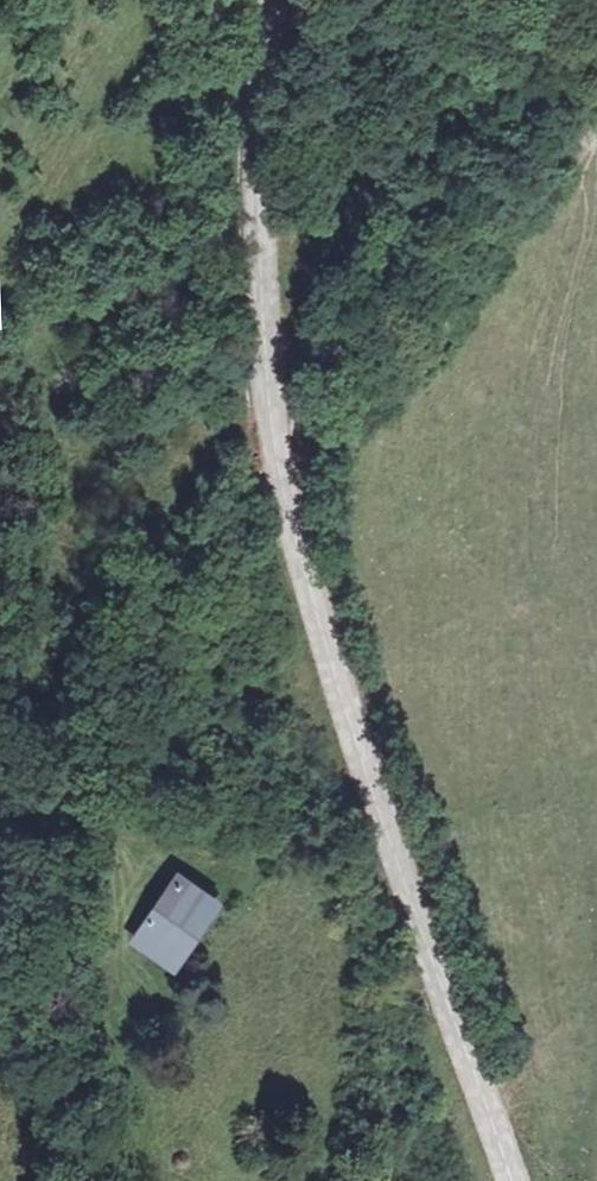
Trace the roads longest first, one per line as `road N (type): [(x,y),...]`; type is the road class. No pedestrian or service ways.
road 1 (tertiary): [(507,1180),(365,778),(290,524),(262,332),(258,100),(272,0)]
road 2 (track): [(78,1180),(47,1008),(78,778),(162,570),(197,527),(250,483),(275,445)]

